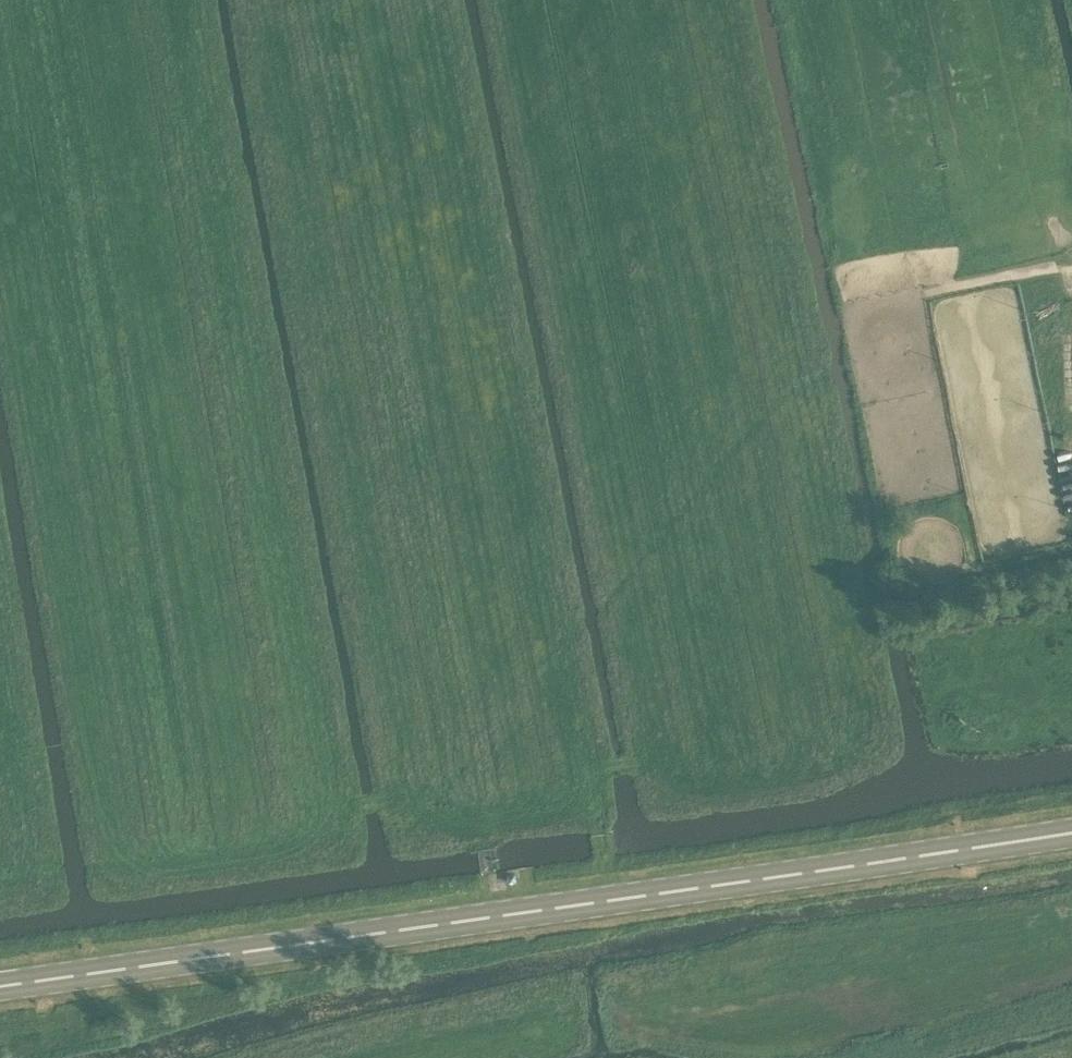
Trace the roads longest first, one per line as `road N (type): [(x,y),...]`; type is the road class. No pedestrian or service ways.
road 1 (secondary): [(0,983),(1071,830)]

